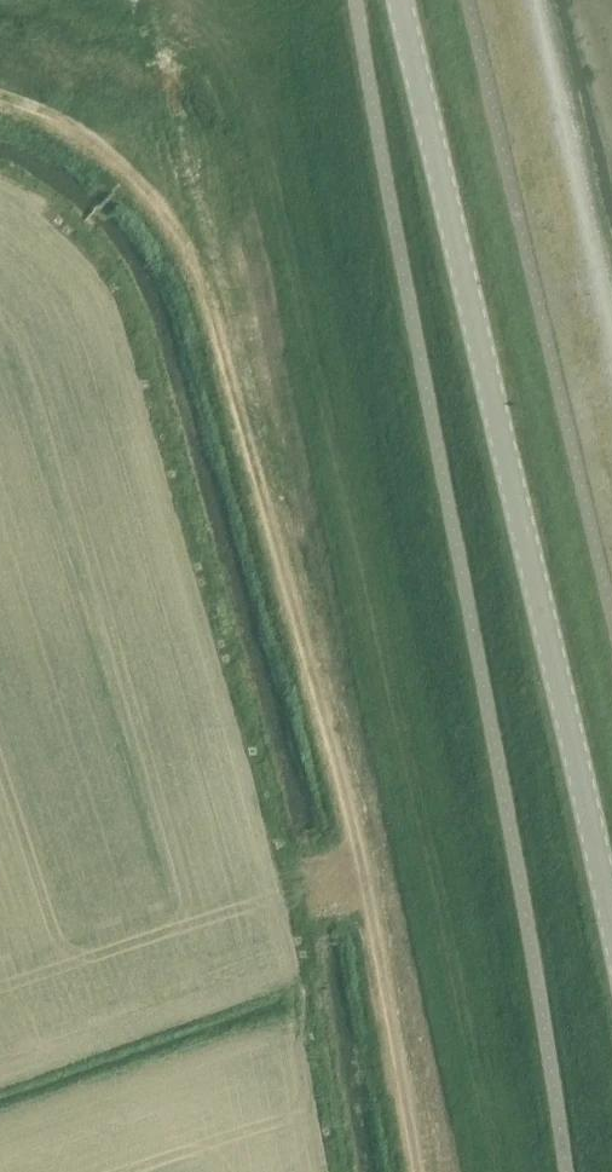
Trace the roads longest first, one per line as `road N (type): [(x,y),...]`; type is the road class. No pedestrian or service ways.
road 1 (track): [(411,1171),(358,870),(191,265),(124,179),(0,105)]
road 2 (tertiary): [(398,0),(611,929)]

